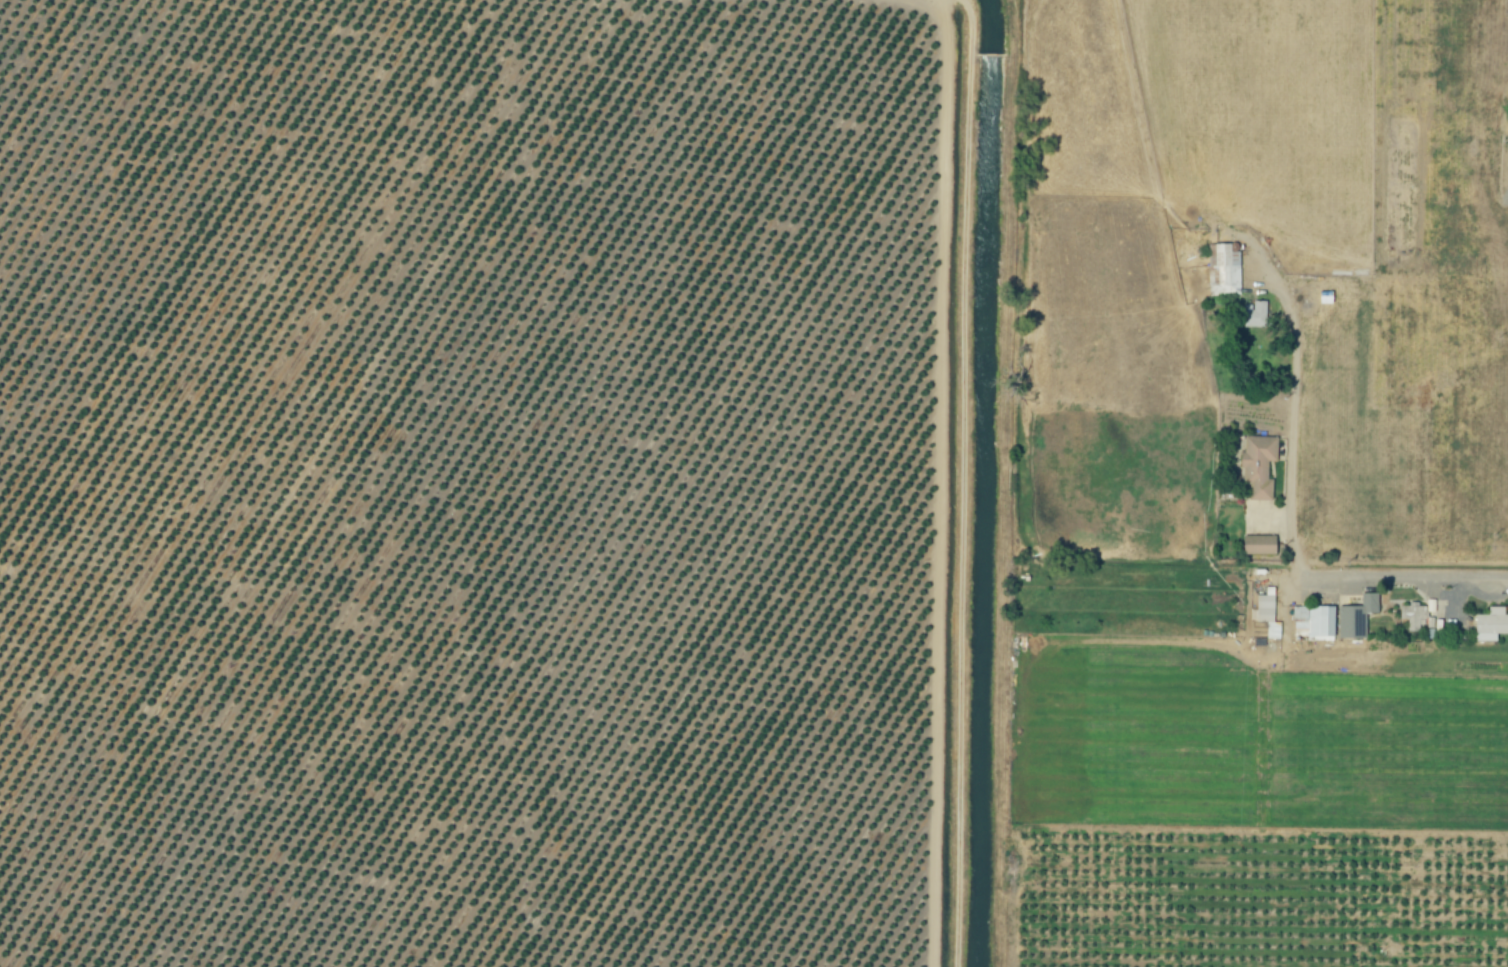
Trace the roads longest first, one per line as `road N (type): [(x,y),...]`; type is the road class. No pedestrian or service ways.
road 1 (residential): [(1507,585),(1312,581)]

